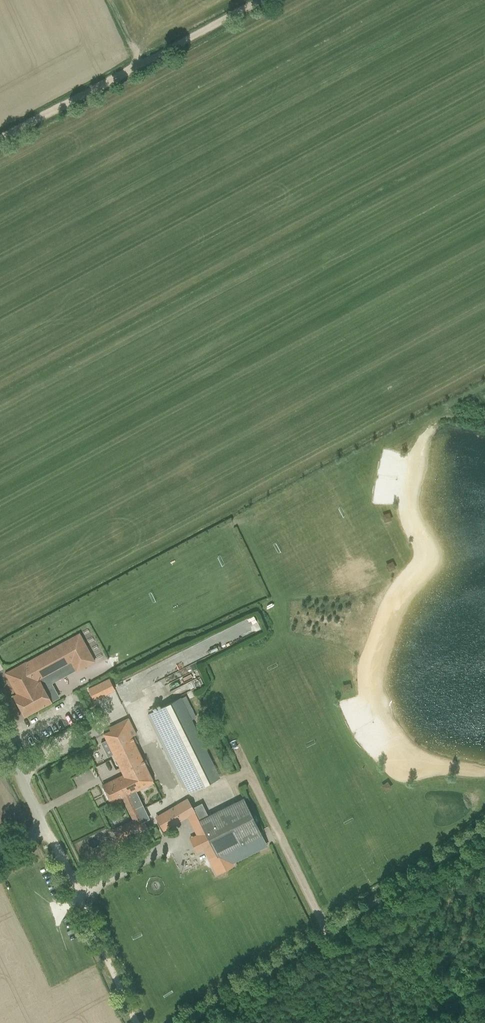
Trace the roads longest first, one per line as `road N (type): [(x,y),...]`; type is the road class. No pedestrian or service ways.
road 1 (track): [(181,1022),(484,834)]
road 2 (track): [(233,523),(484,388)]
road 3 (track): [(36,831),(131,1022)]
road 4 (unclassified): [(0,856),(36,831),(36,822),(0,754)]

